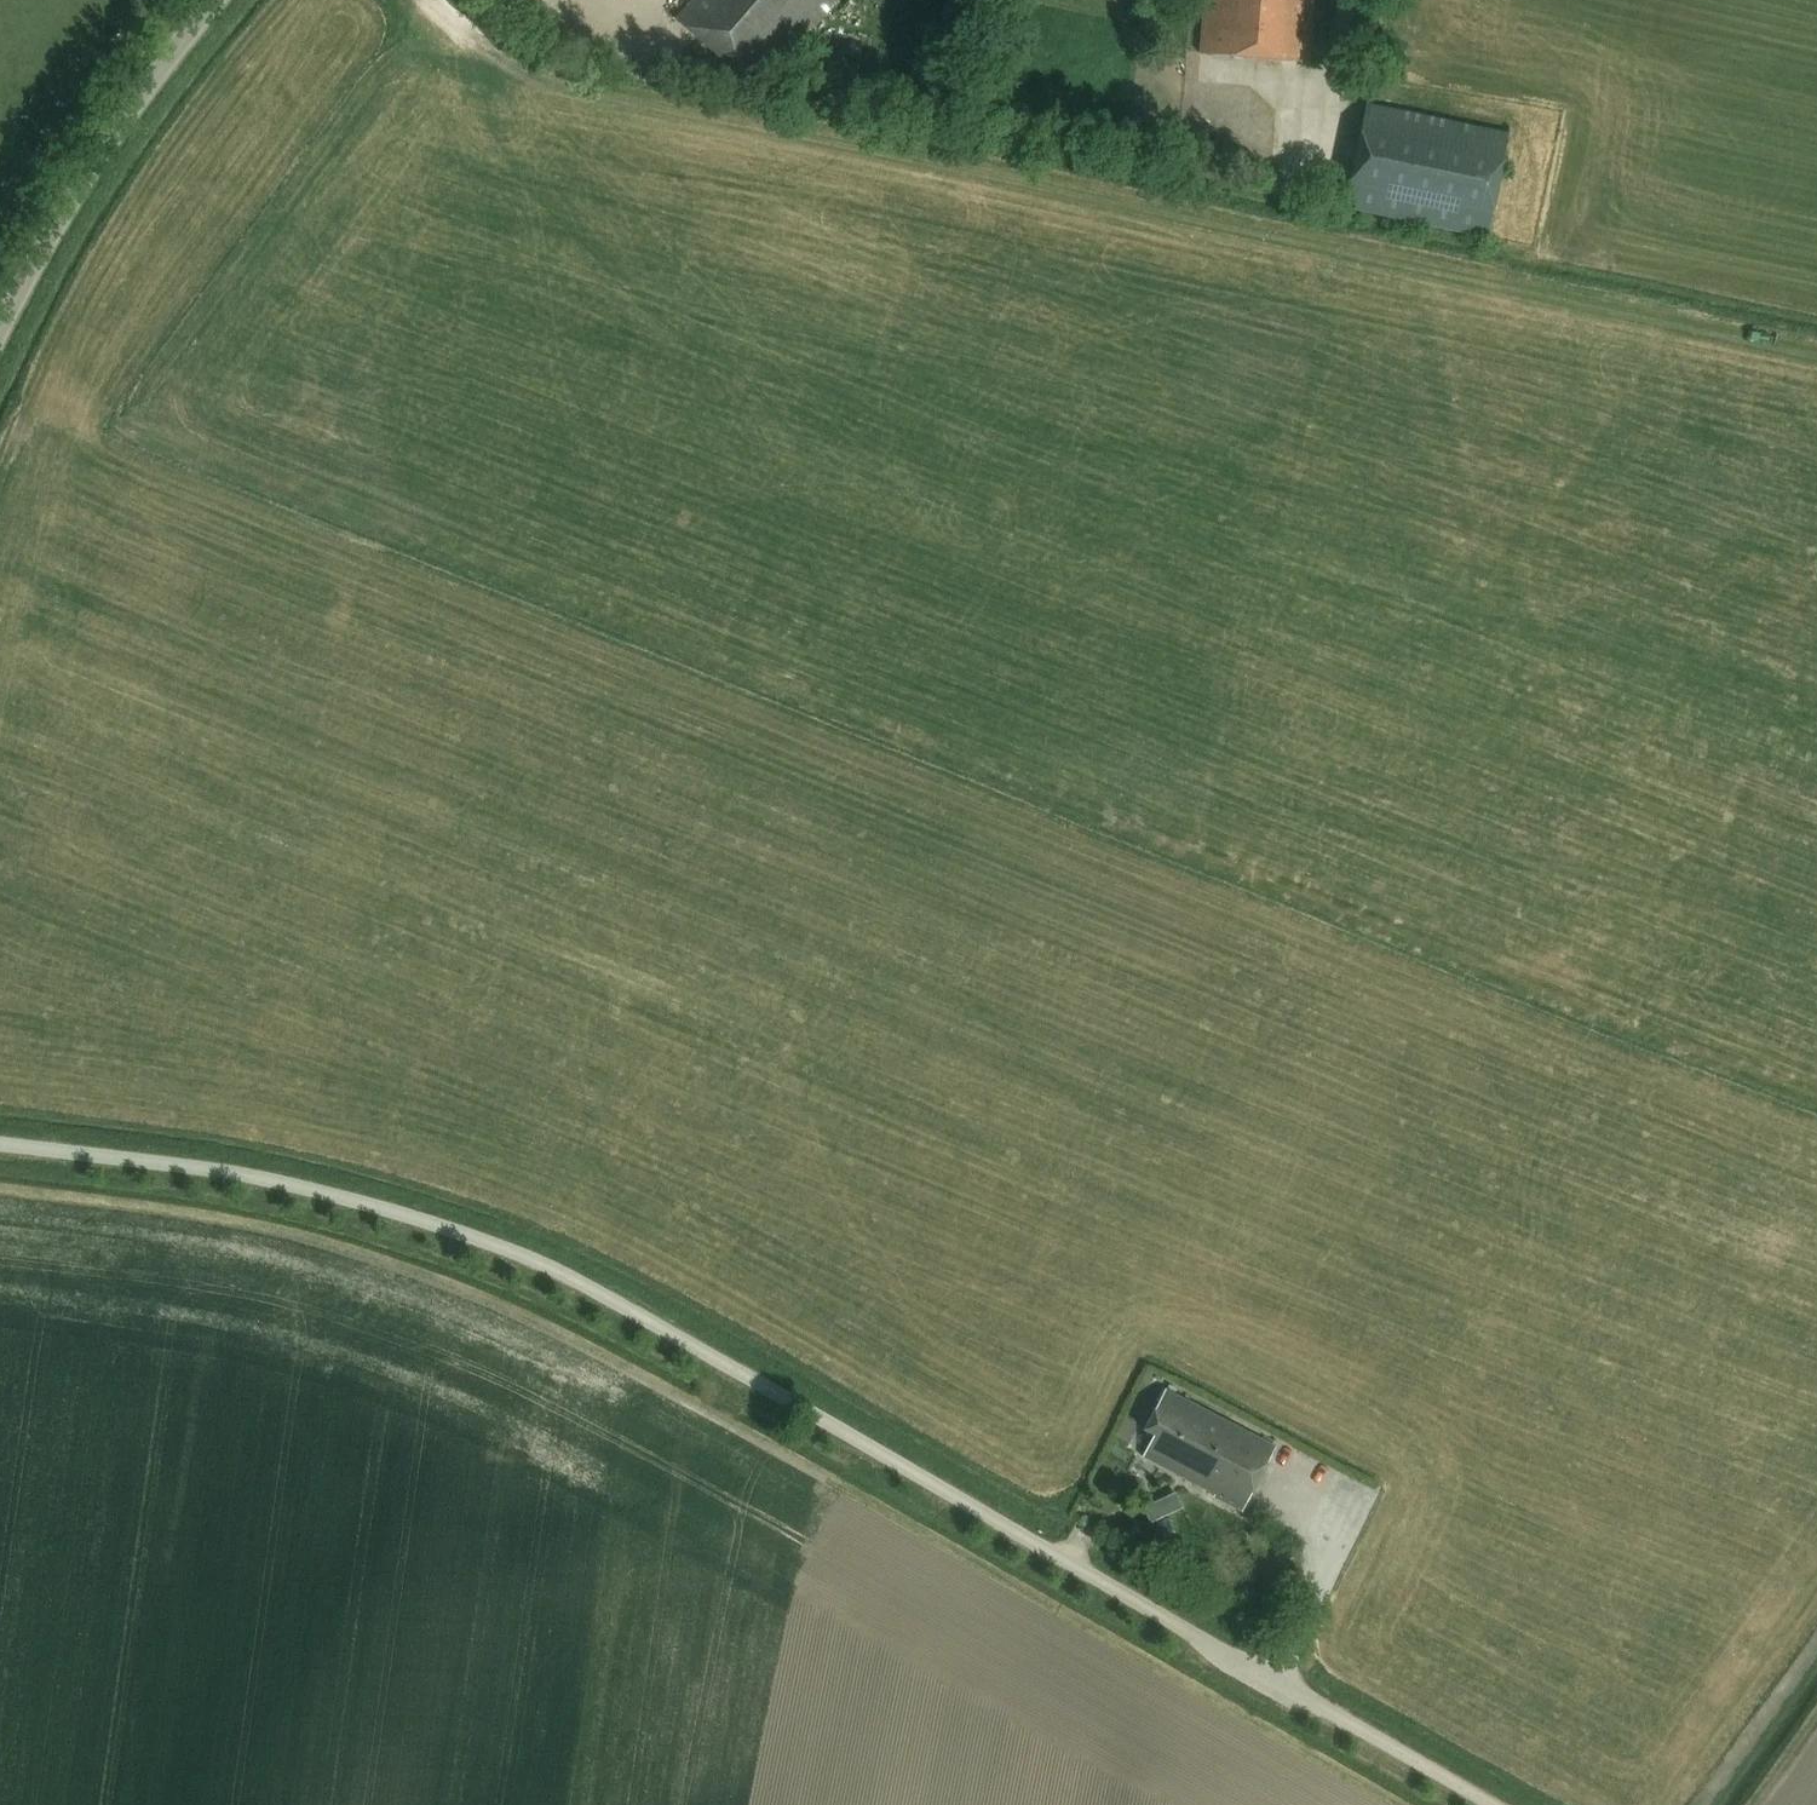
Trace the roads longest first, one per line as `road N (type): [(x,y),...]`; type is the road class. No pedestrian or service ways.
road 1 (unclassified): [(1491,1804),(600,1296),(497,1248),(337,1196),(0,1145)]
road 2 (unclassified): [(0,284),(113,115),(213,0)]

